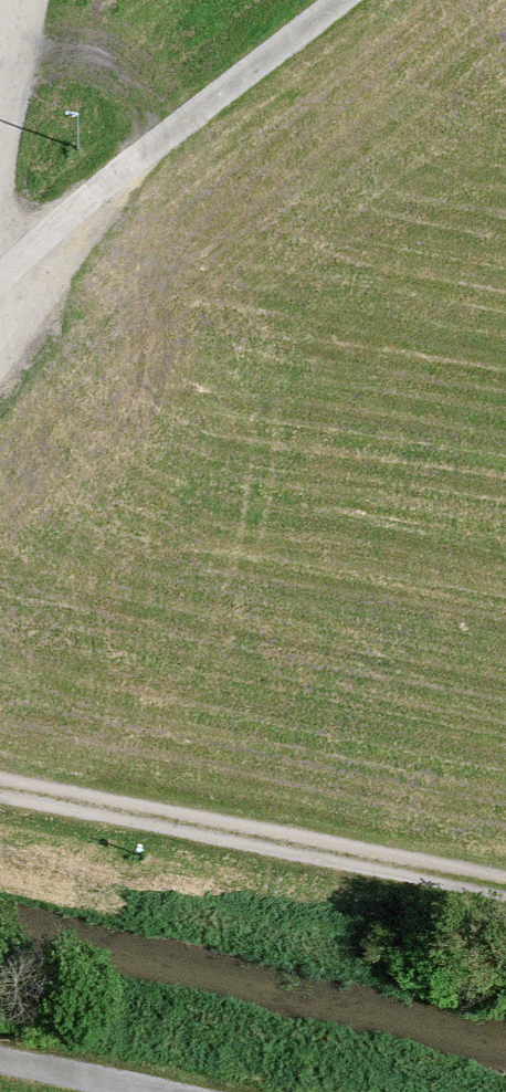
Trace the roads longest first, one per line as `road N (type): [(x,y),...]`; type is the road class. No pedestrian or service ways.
road 1 (track): [(505,888),(0,784)]
road 2 (track): [(0,269),(77,218),(152,145),(337,0)]
road 3 (track): [(0,348),(77,218)]
road 4 (track): [(136,1091),(0,1062)]

